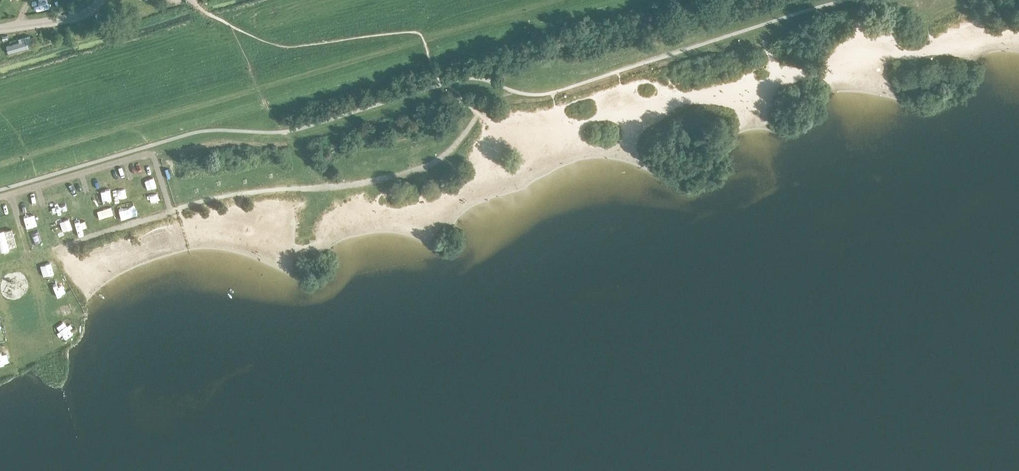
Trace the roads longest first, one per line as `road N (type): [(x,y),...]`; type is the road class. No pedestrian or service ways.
road 1 (track): [(190,0),(120,24),(69,18)]

